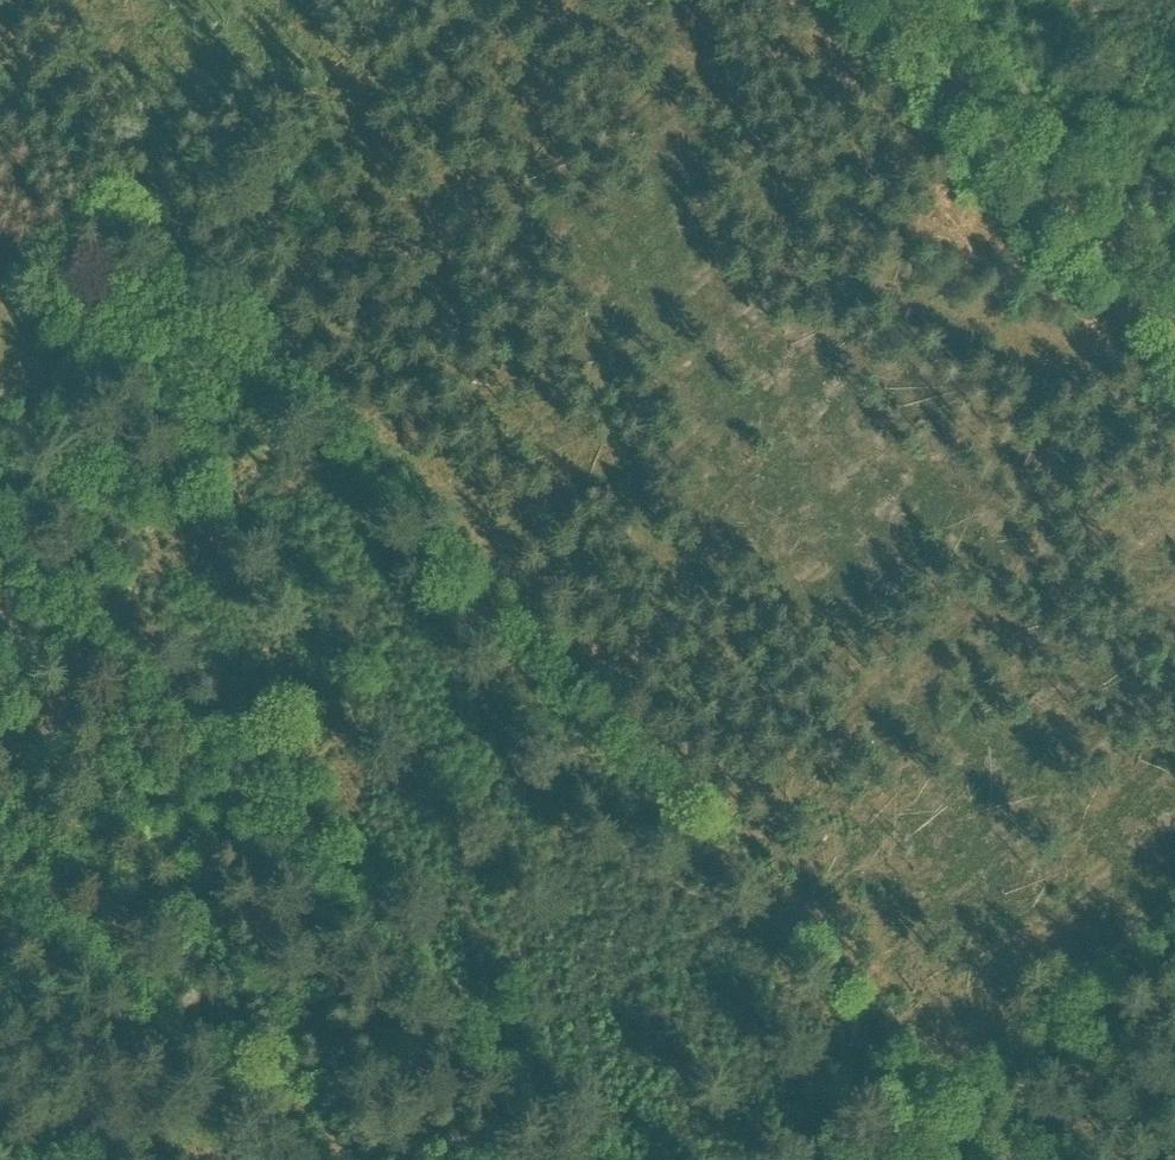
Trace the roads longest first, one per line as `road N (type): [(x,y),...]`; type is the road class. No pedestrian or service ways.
road 1 (track): [(0,80),(176,278),(308,401),(965,1088),(956,1099),(1012,1159)]
road 2 (track): [(877,0),(1174,344)]
road 3 (track): [(965,1088),(1174,913)]

